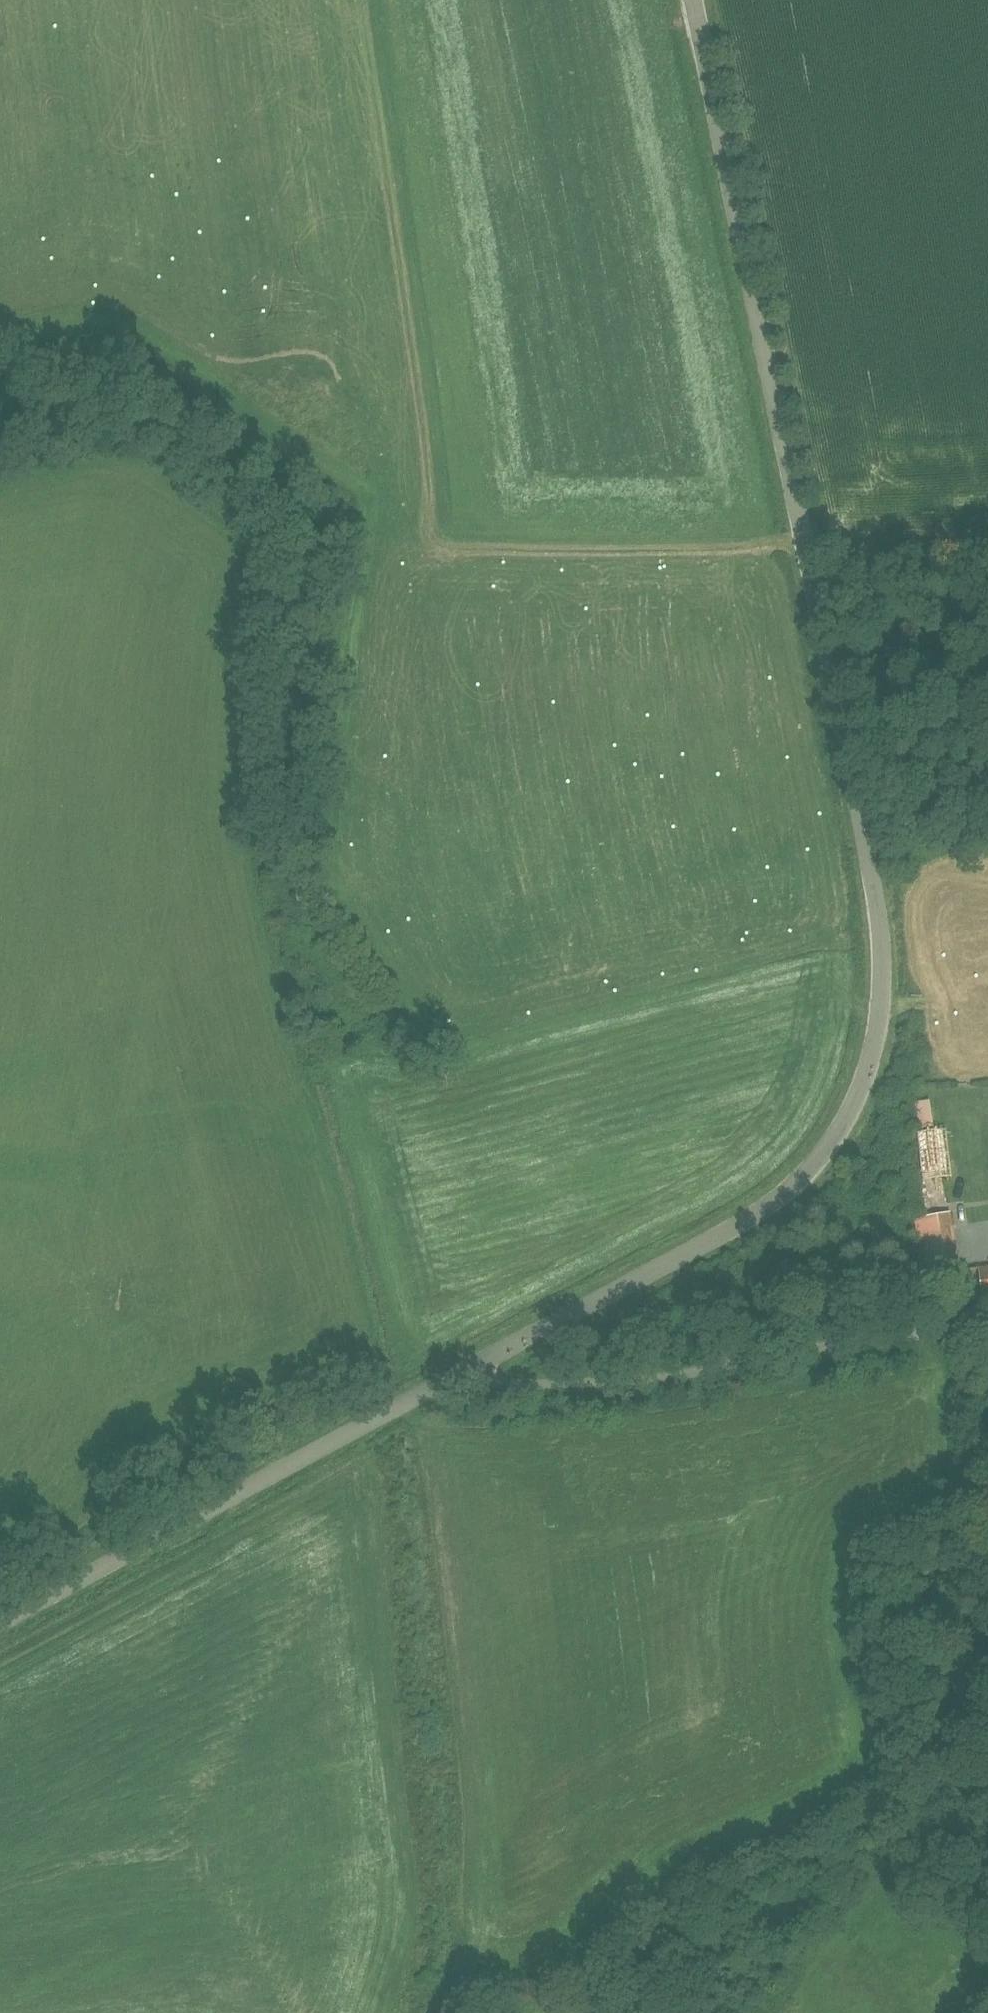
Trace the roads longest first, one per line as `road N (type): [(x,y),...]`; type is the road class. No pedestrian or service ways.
road 1 (unclassified): [(456,1367),(743,1215),(794,1178),(850,1110),(879,1034),(876,927),(860,816),(691,0)]
road 2 (unclassified): [(456,1367),(495,1382),(638,1380),(987,1320)]
road 3 (unclassified): [(0,1614),(456,1367)]

